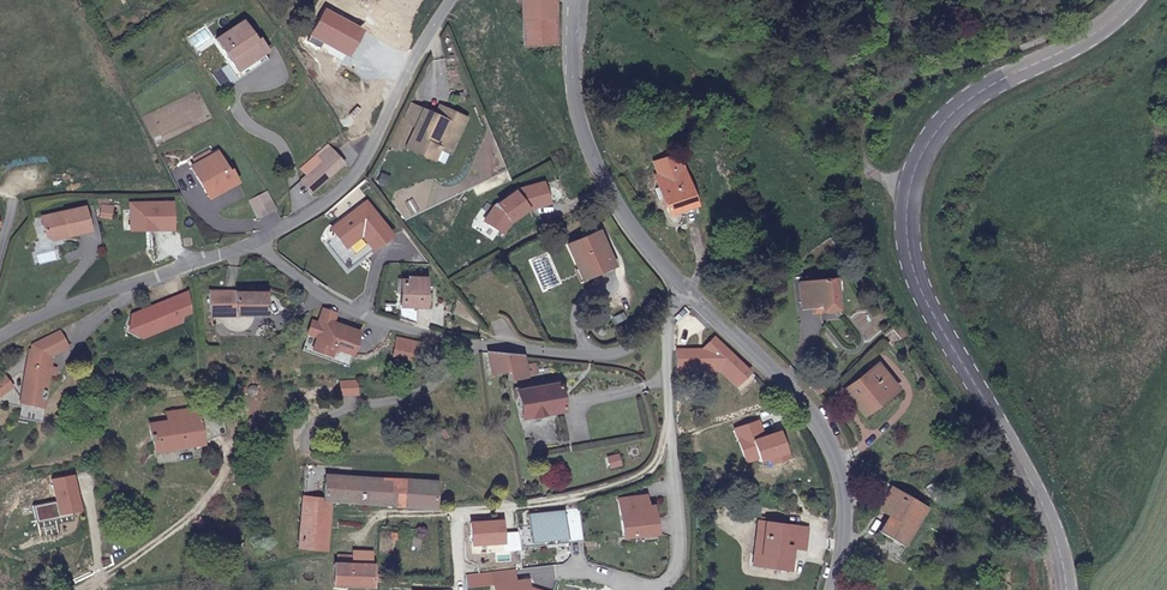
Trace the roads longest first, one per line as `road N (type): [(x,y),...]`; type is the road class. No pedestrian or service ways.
road 1 (secondary): [(1135,0),(1094,34),(959,113),(919,169),(909,203),(925,294),(1048,506),(1072,589)]
road 2 (residential): [(263,244),(324,302),(485,348),(598,358),(660,324)]
road 3 (residential): [(691,287),(800,402),(828,445),(845,526),(829,589)]
road 4 (residential): [(668,422),(658,458),(634,479),(535,505),(375,516)]
road 5 (residential): [(574,0),(568,29),(583,127),(624,217),(691,287)]
road 6 (residential): [(451,0),(430,28),(369,159),(325,207),(263,244)]
road 7 (residential): [(263,244),(52,312),(0,343)]
road 8 (residential): [(668,422),(681,553),(669,579),(642,586),(587,573)]

